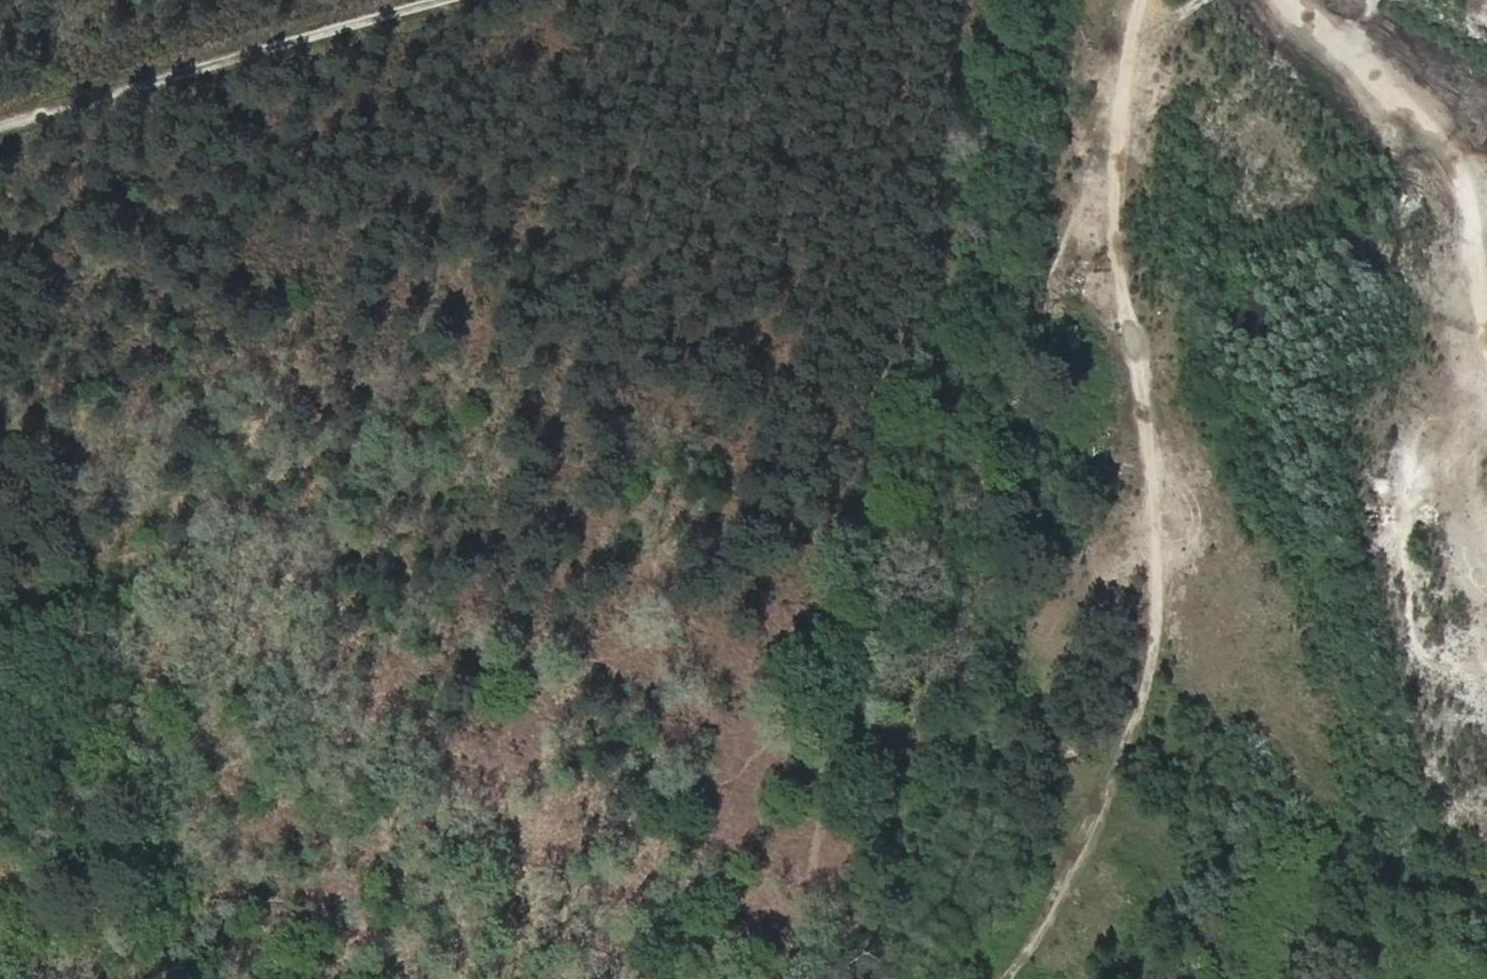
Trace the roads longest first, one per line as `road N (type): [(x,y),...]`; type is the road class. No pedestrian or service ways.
road 1 (track): [(1006,978),(1135,727),(1151,664),(1145,444),(1115,216),(1144,0)]
road 2 (track): [(449,0),(0,126)]

